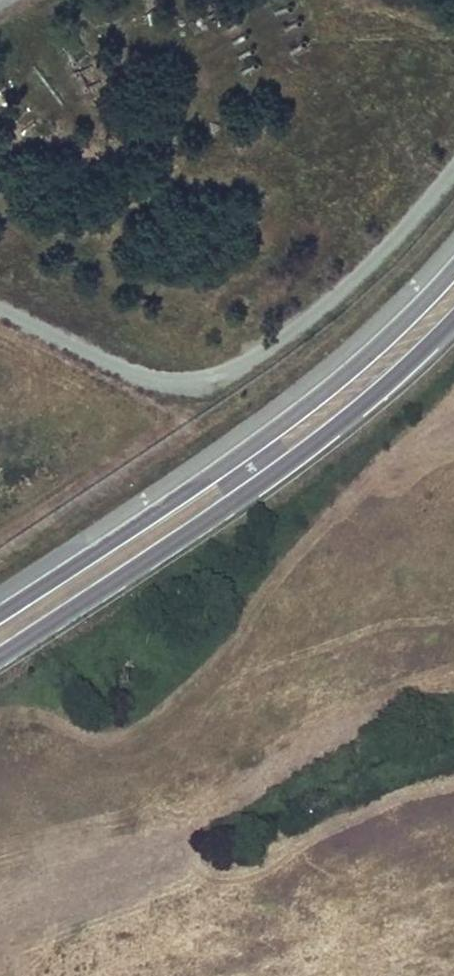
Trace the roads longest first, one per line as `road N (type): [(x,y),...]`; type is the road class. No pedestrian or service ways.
road 1 (secondary): [(453,270),(339,383),(0,614)]
road 2 (secondary): [(0,657),(232,505),(362,406),(453,320)]

